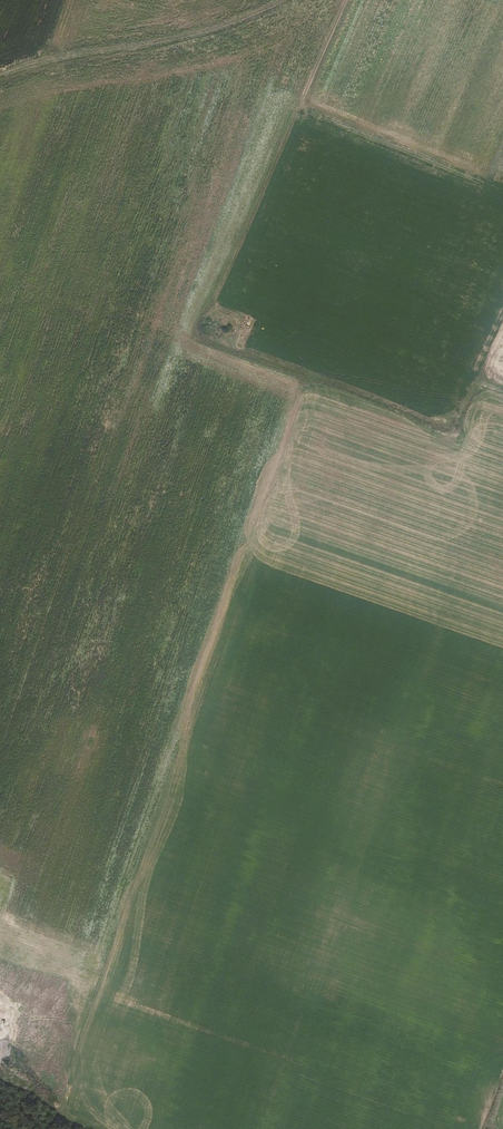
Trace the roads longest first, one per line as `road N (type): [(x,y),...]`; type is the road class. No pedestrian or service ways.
road 1 (track): [(284,0),(181,40),(0,75)]

